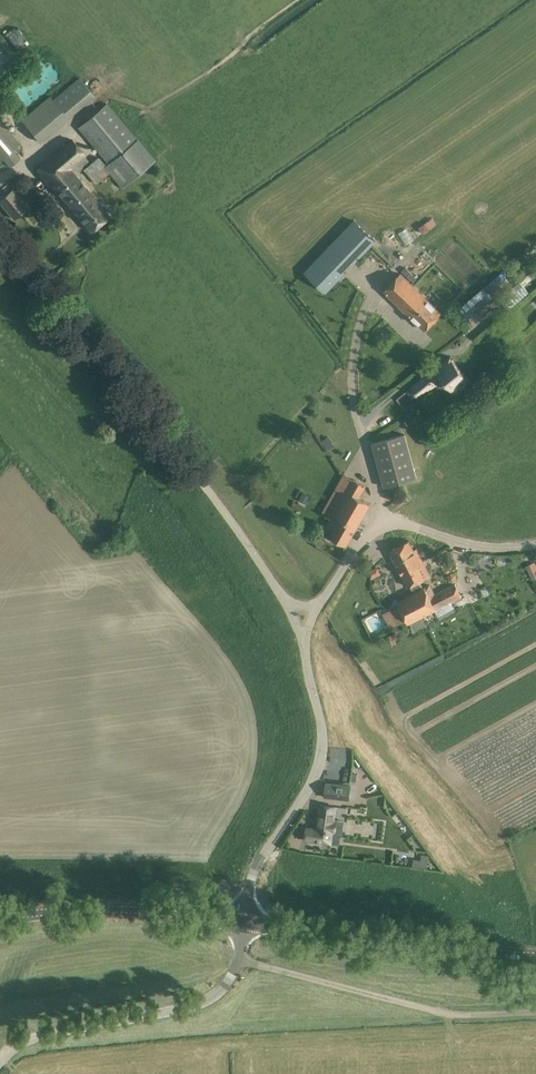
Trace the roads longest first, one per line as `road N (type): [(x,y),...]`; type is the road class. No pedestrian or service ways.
road 1 (unclassified): [(287,605),(216,499),(0,248)]
road 2 (tertiary): [(0,1060),(35,1038),(202,1003),(231,977),(245,923)]
road 3 (unclassified): [(245,923),(254,872),(311,787),(322,753),(303,641)]
road 4 (secondary): [(535,954),(245,923)]
road 5 (secondary): [(0,922),(91,911),(245,923)]
road 6 (unclassified): [(378,522),(357,410),(362,317),(376,302)]
road 7 (unclassified): [(535,549),(472,549),(378,522)]

